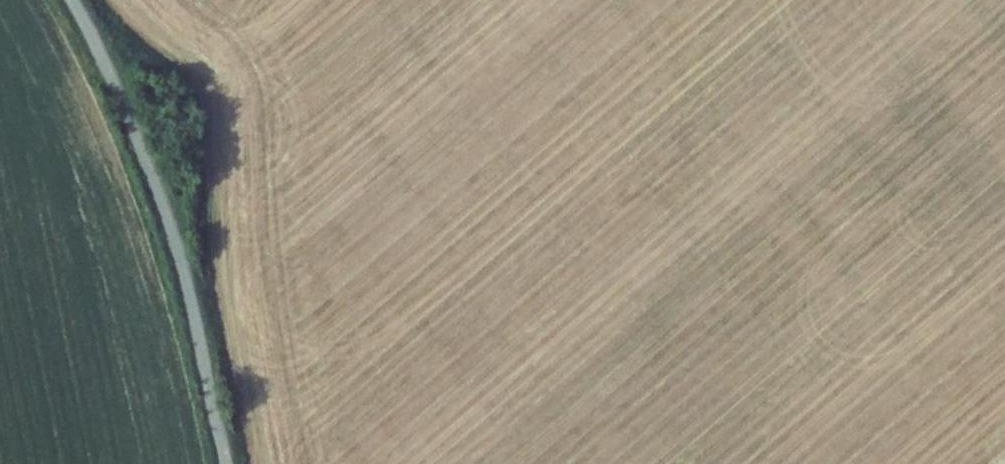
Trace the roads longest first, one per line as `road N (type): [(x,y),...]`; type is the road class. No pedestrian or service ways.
road 1 (track): [(227,463),(170,231),(72,0)]

